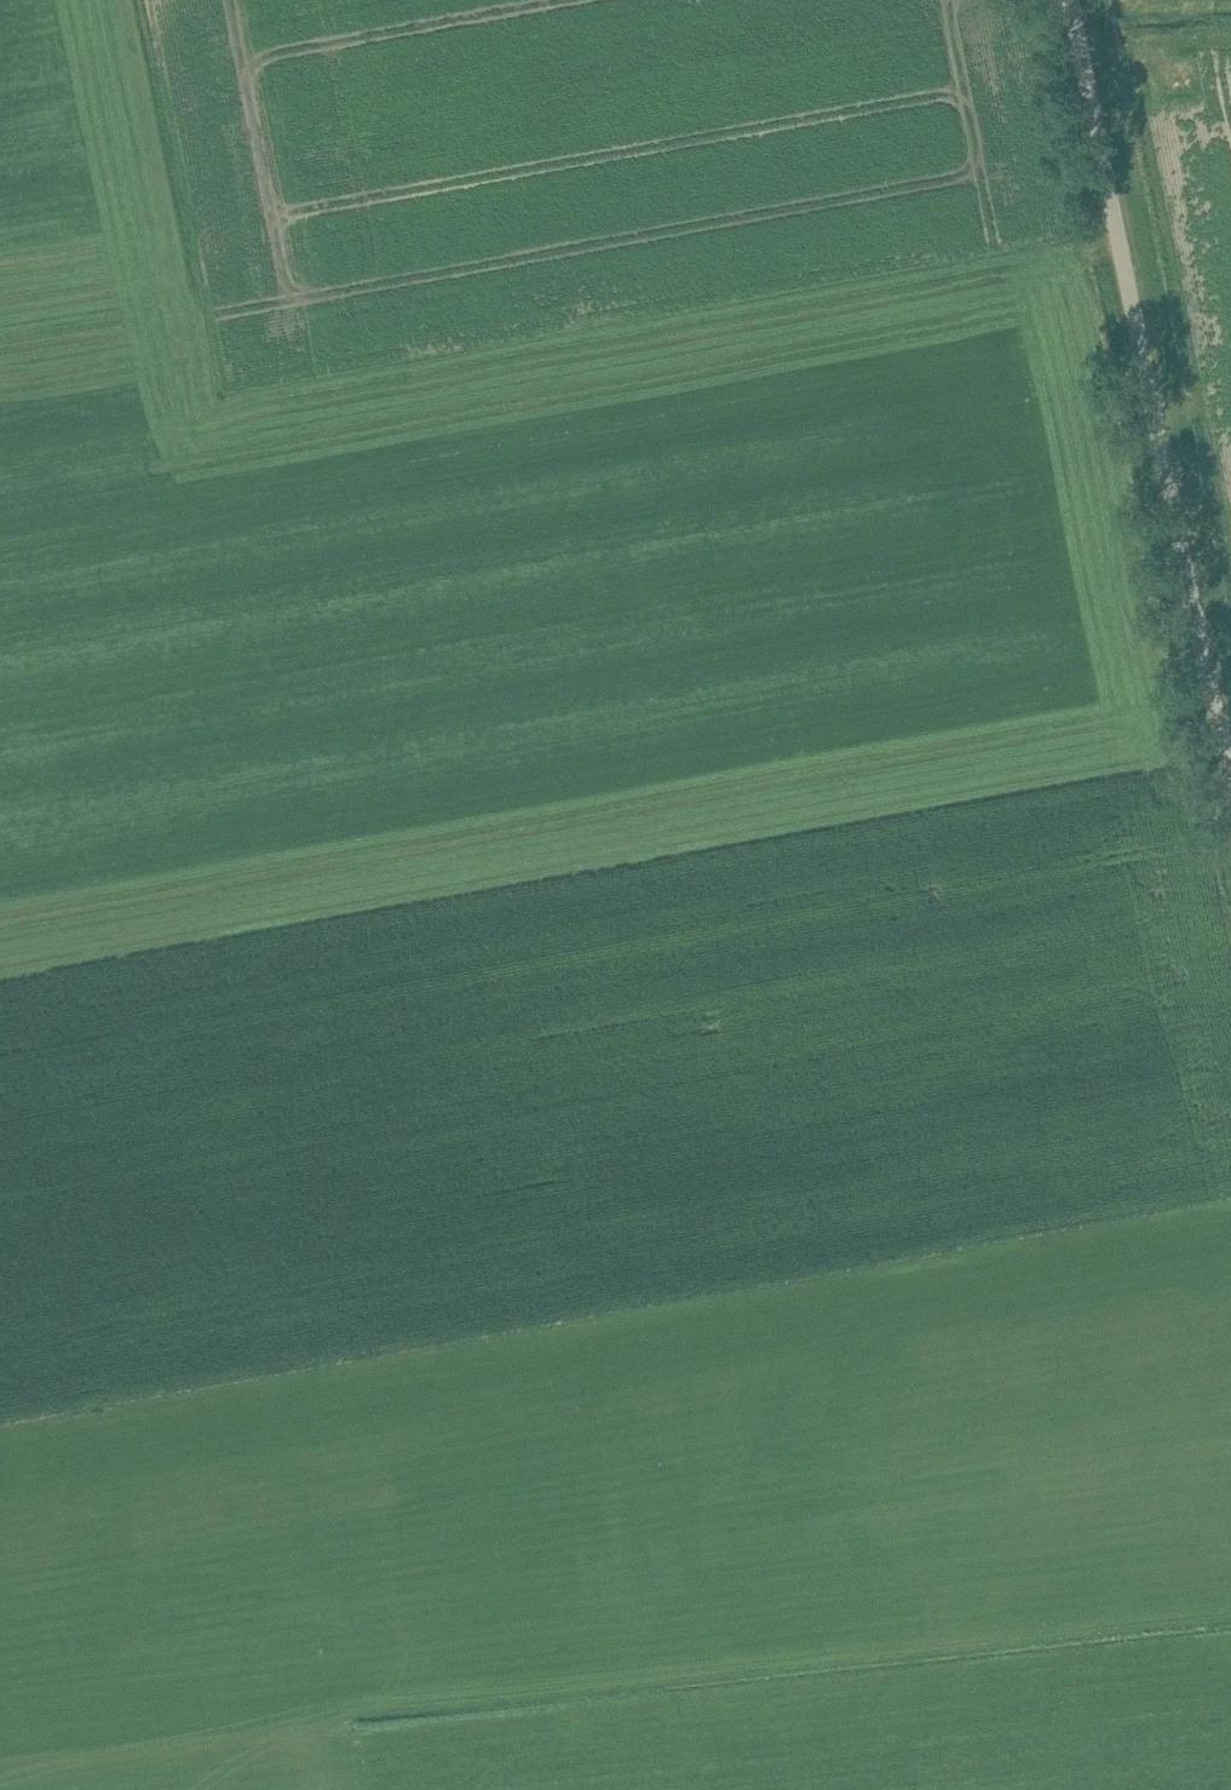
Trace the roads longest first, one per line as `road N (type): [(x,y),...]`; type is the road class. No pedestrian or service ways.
road 1 (unclassified): [(1230,743),(1081,0)]

